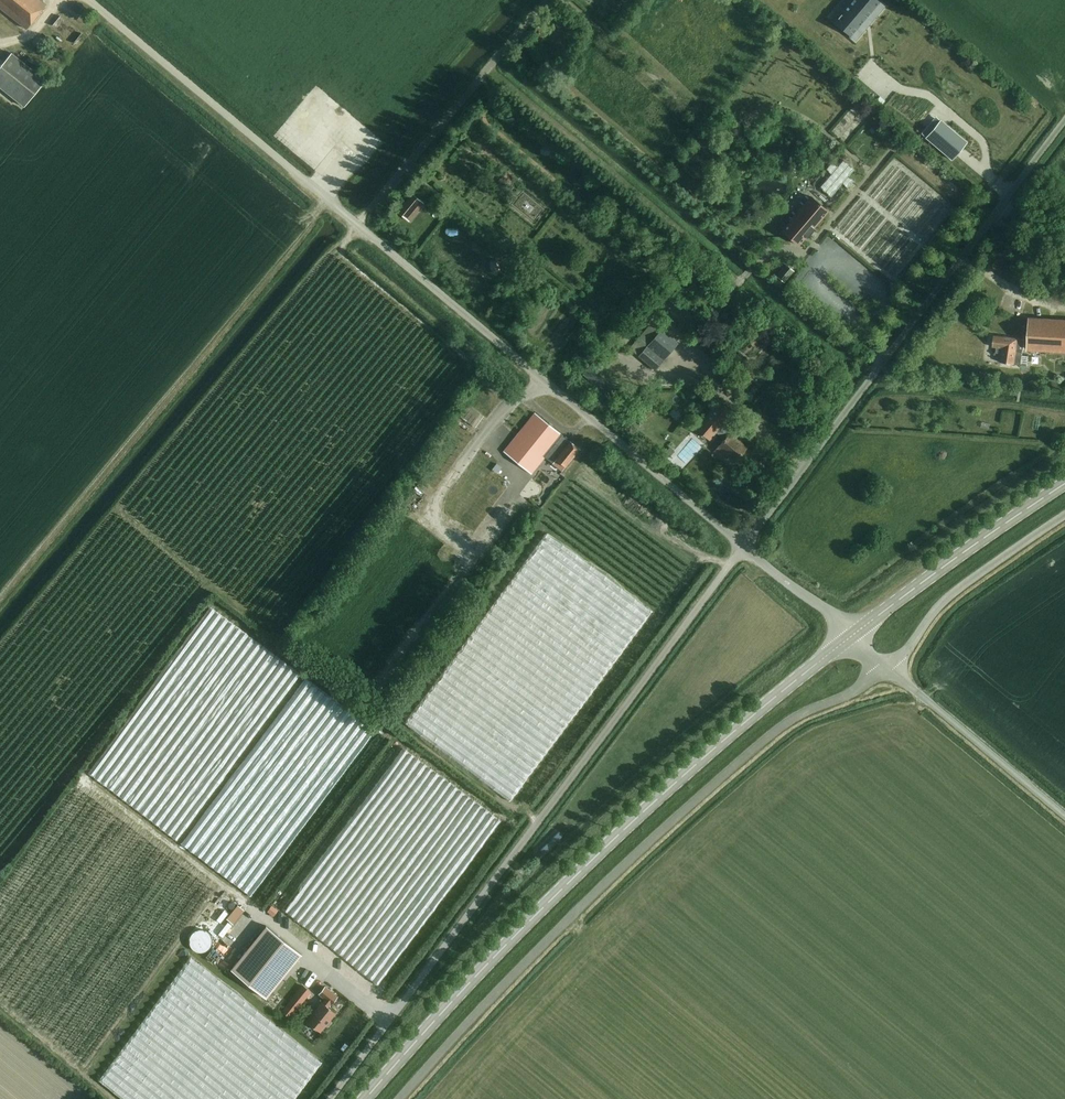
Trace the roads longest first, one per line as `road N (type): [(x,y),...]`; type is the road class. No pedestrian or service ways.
road 1 (unclassified): [(743,546),(85,0)]
road 2 (unclassified): [(330,1098),(743,546)]
road 3 (tertiary): [(365,1098),(562,889),(851,634)]
road 4 (unclassified): [(402,1098),(584,903),(766,737),(889,671)]
road 5 (unclassified): [(743,546),(1064,122)]
road 6 (tertiary): [(851,634),(1064,484)]
road 7 (unclassified): [(889,671),(952,593),(1064,515)]
road 8 (unclassified): [(1064,816),(889,671)]
road 9 (track): [(228,888),(82,777)]
road 10 (unclassified): [(851,634),(743,546)]

